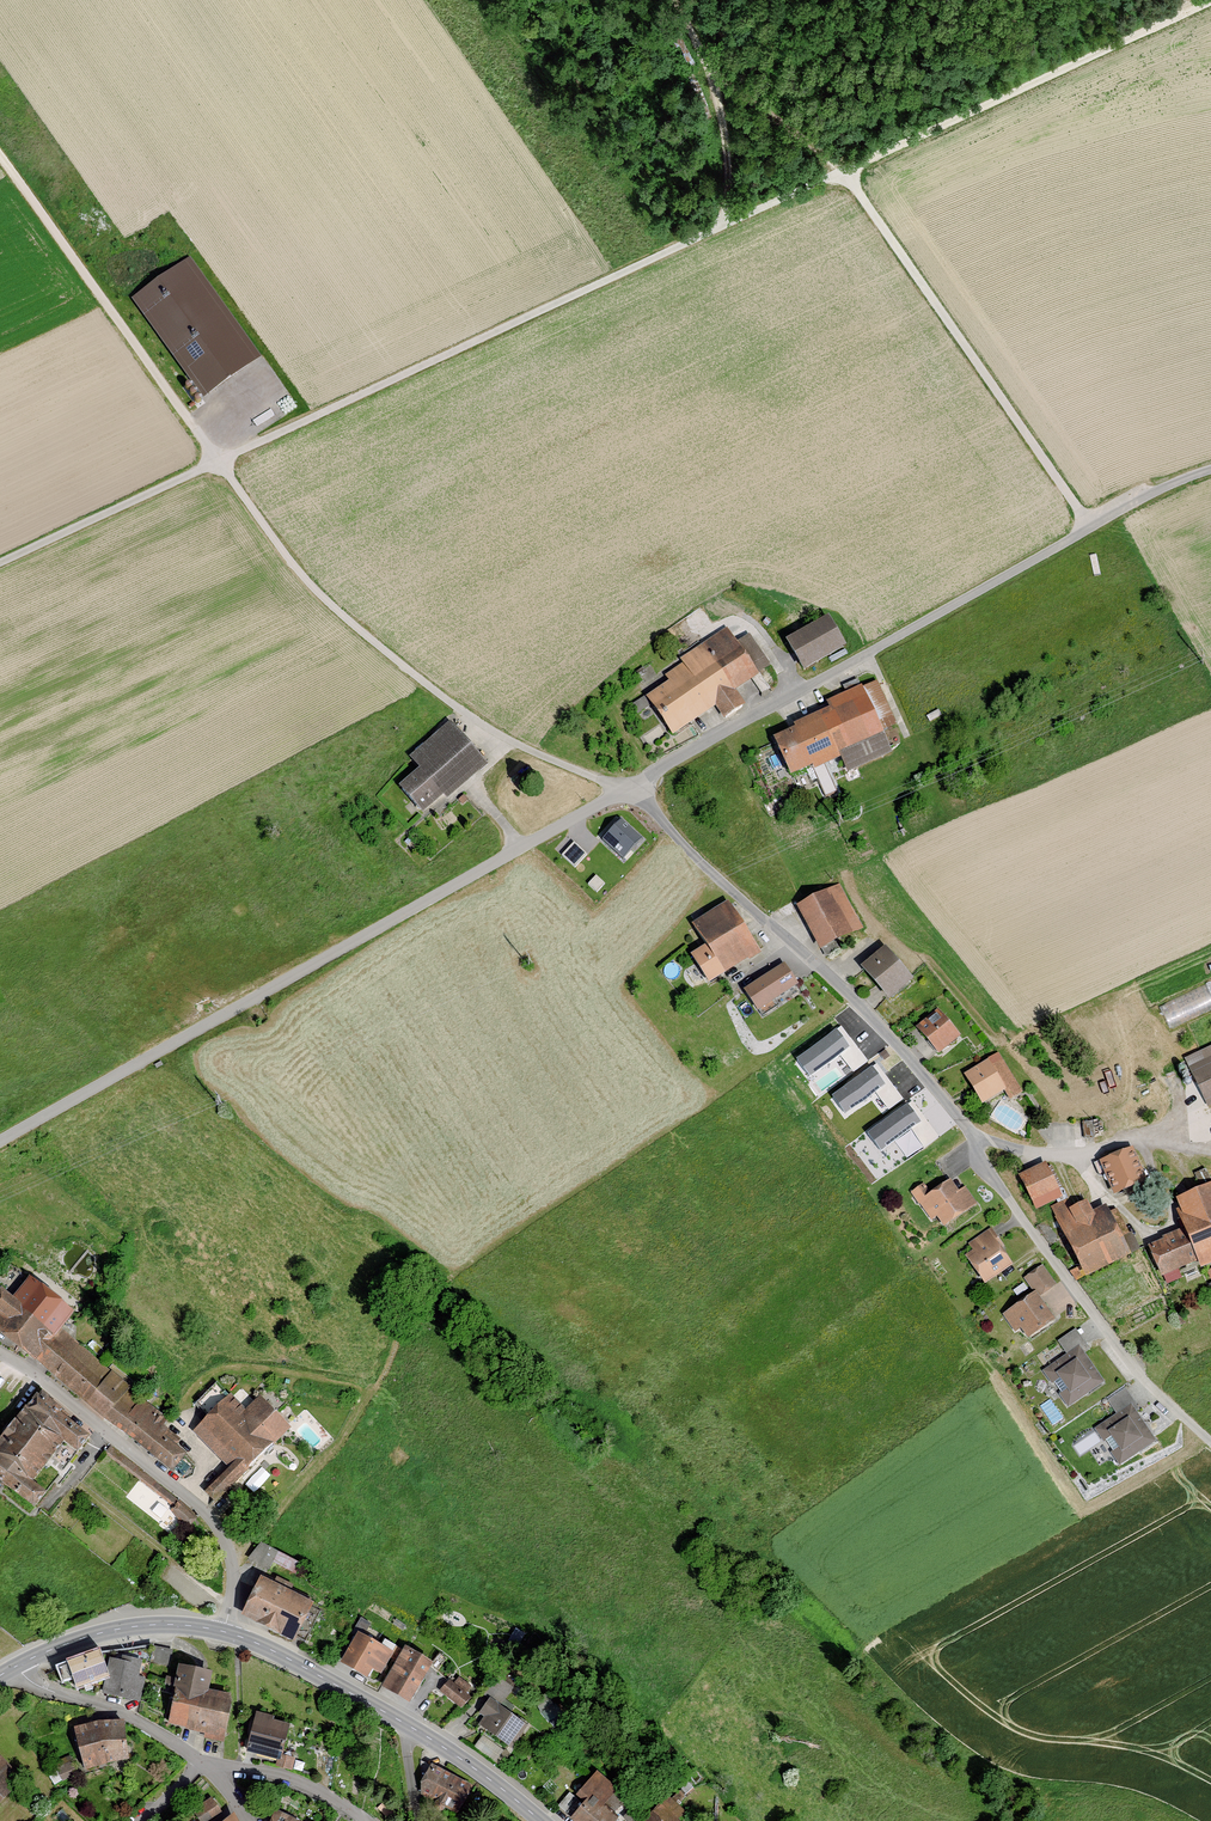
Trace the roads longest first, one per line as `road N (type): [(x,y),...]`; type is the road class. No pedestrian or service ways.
road 1 (track): [(626,788),(515,745),(426,686),(309,584),(218,460),(846,171)]
road 2 (unclassified): [(1210,1440),(1138,1376),(969,1135),(879,1022),(626,788)]
road 3 (unclassified): [(0,1141),(626,788)]
road 4 (unclassified): [(626,788),(1088,526),(1210,469)]
road 5 (track): [(846,171),(1088,526)]
road 6 (track): [(1209,0),(846,171)]
road 7 (unclassified): [(0,1352),(214,1522),(233,1575),(224,1631)]
road 8 (track): [(218,460),(0,155)]
road 9 (unclassified): [(0,559),(218,460)]
road 10 (track): [(735,220),(710,69),(677,0)]
road 11 (secondary): [(17,1666),(138,1626),(224,1631)]
road 12 (residential): [(17,1666),(37,1685),(143,1723),(203,1761)]
road 13 (secondary): [(224,1631),(404,1723)]
road 14 (residential): [(364,1820),(304,1782),(203,1761)]
road 15 (track): [(710,69),(846,171)]
road 16 (secondary): [(404,1723),(542,1820)]

